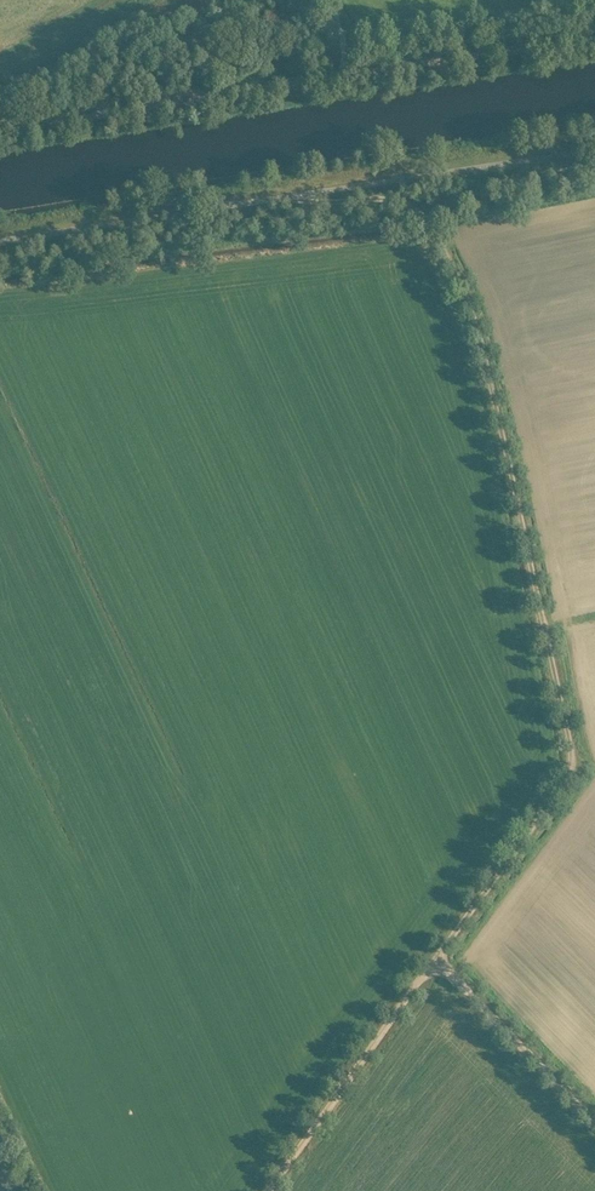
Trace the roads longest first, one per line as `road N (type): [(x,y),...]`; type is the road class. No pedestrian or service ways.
road 1 (track): [(436,961),(572,767),(476,321),(431,222)]
road 2 (unclassified): [(0,130),(594,37)]
road 3 (track): [(594,143),(283,188)]
road 4 (track): [(0,231),(283,188)]
road 5 (track): [(271,1190),(436,961)]
road 6 (track): [(594,1123),(436,961)]
road 7 (track): [(431,222),(555,177),(587,153)]
road 8 (track): [(431,222),(397,206),(293,210),(283,188)]

